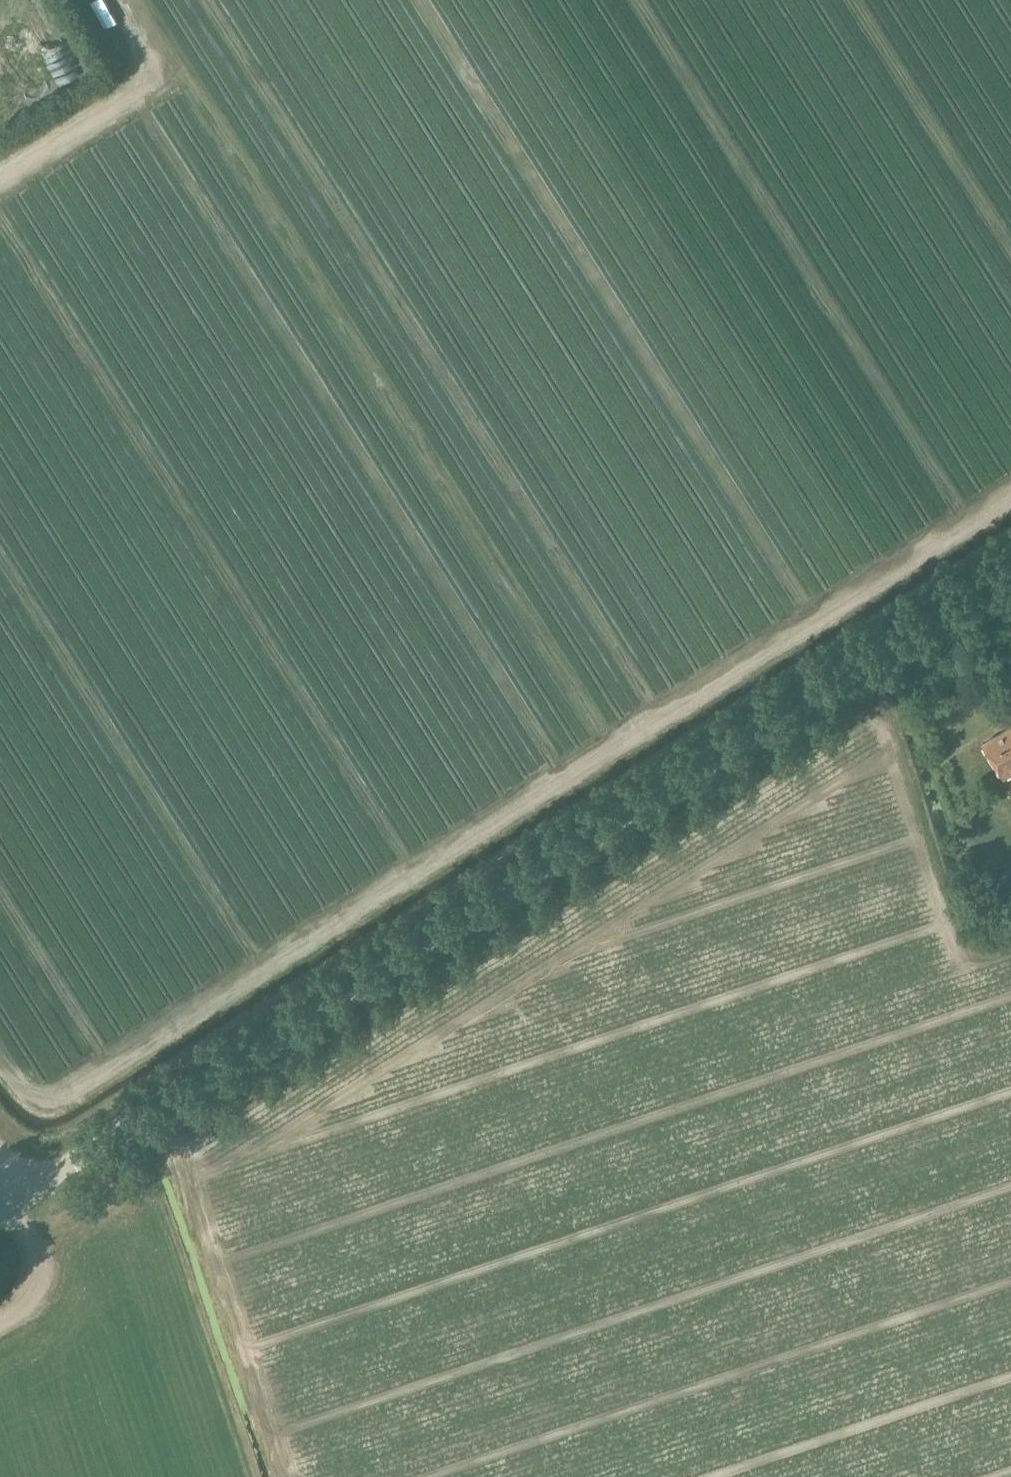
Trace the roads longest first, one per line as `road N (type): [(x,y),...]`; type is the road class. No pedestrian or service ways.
road 1 (unclassified): [(18,1194),(1010,569)]

